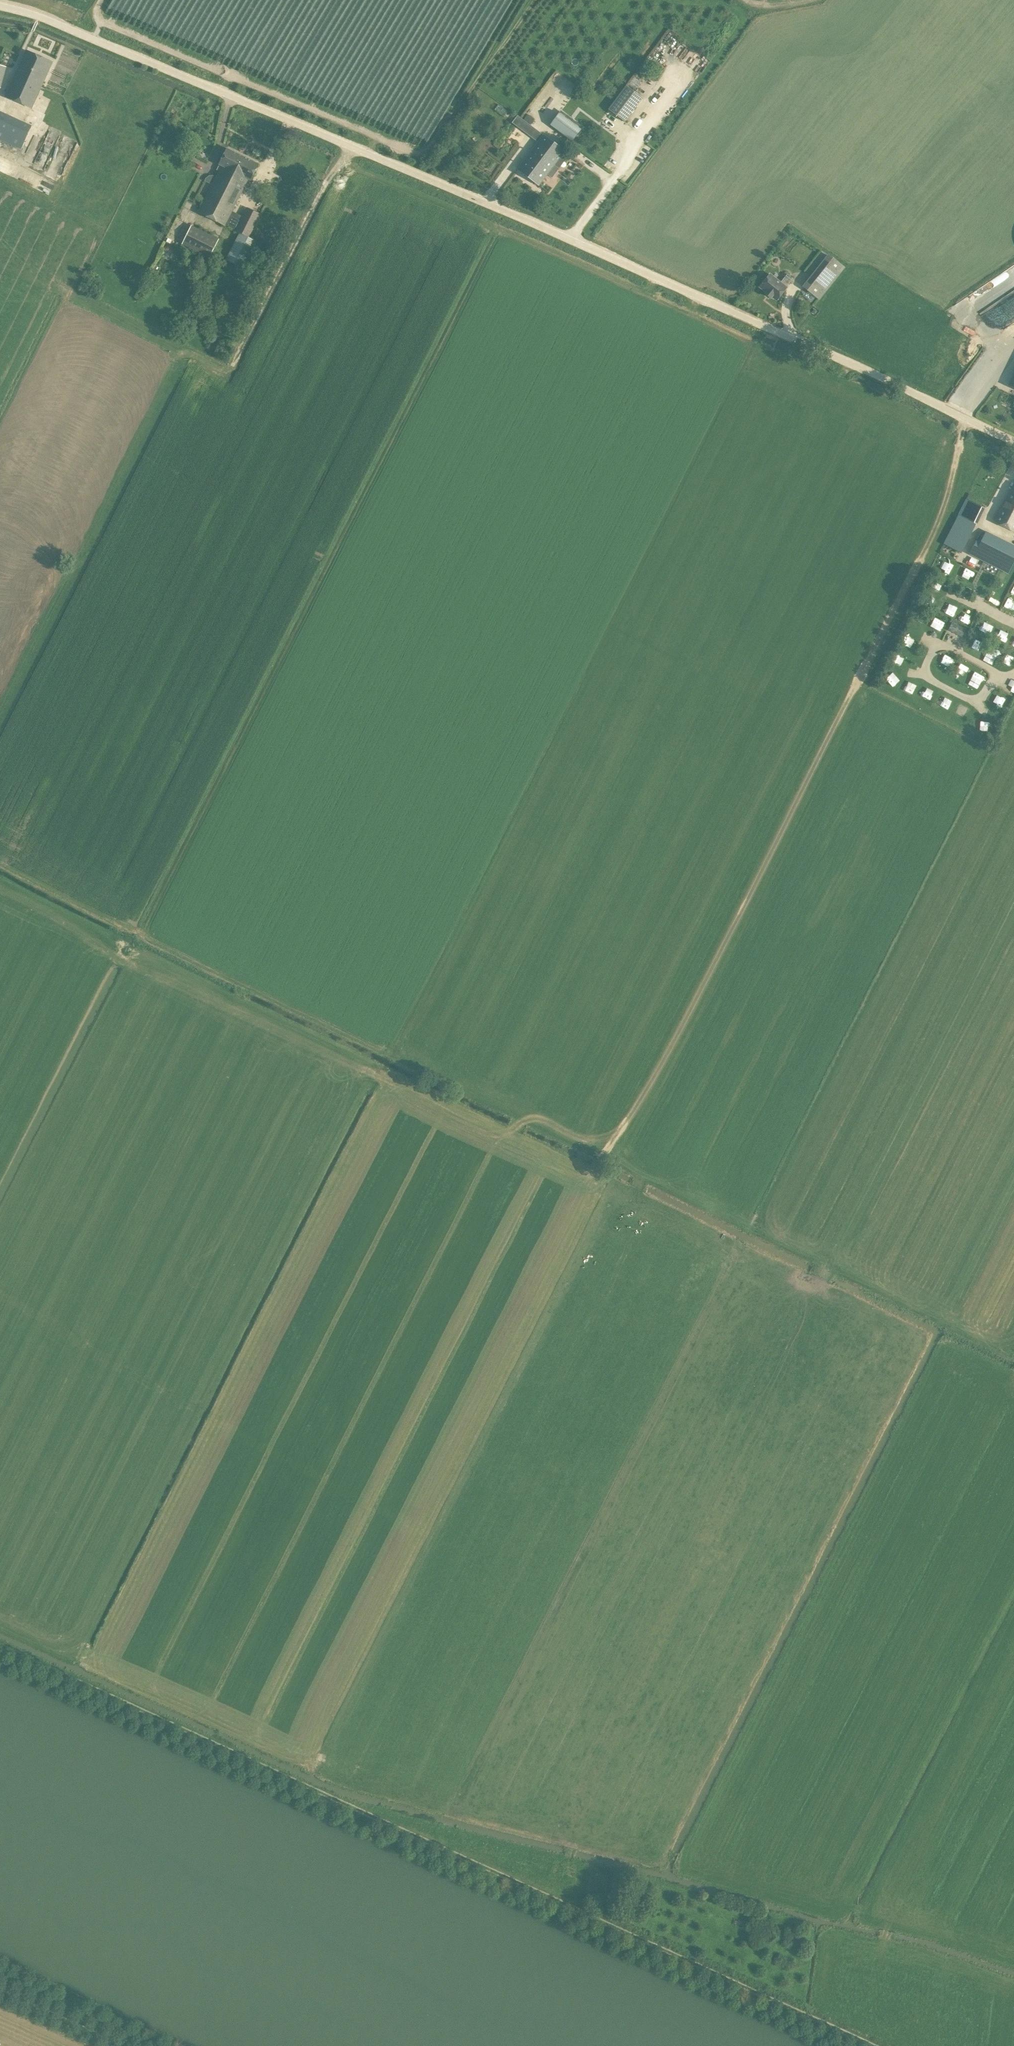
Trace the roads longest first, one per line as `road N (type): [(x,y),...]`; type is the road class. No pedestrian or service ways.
road 1 (unclassified): [(1013,443),(526,219),(0,6)]
road 2 (track): [(875,2045),(0,1648)]
road 3 (track): [(0,706),(181,351),(231,374),(349,146)]
road 4 (track): [(100,22),(423,155),(536,0)]
road 5 (track): [(131,2045),(0,1986)]

